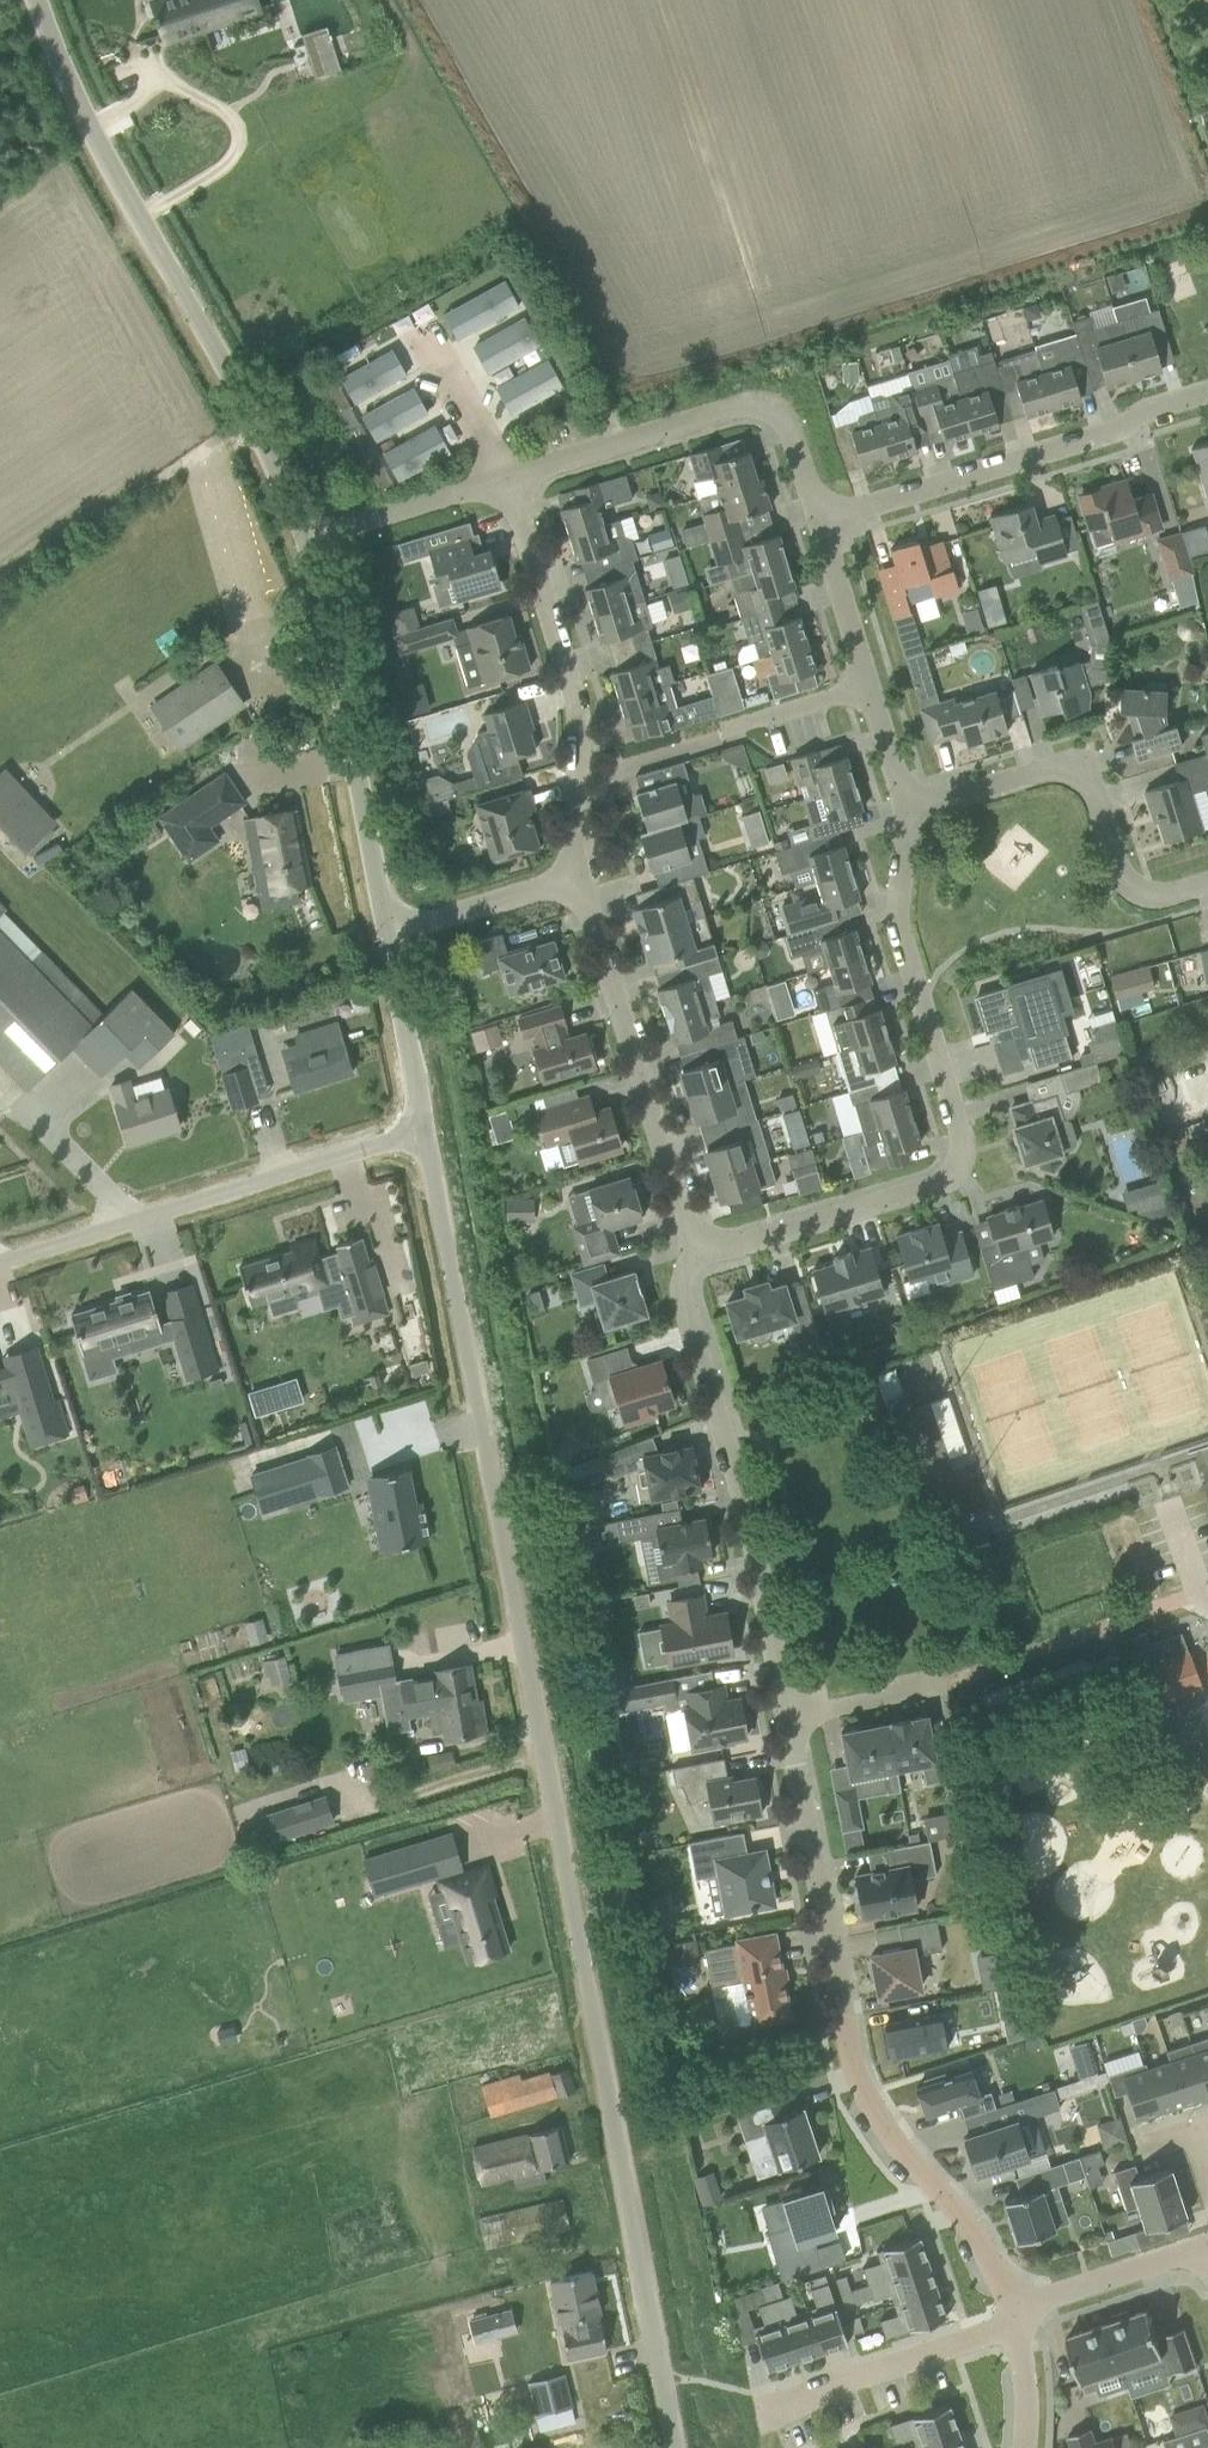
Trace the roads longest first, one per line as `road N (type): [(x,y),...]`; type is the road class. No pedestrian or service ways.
road 1 (unclassified): [(676,2447),(424,1129)]
road 2 (residential): [(1016,2325),(967,2231),(860,2090),(788,1718)]
road 3 (residential): [(689,1255),(929,1193),(949,1167),(949,1124),(898,911),(911,816)]
road 4 (unclassified): [(303,540),(103,155),(36,0)]
road 5 (residential): [(788,1718),(687,1306),(689,1255)]
road 6 (unclassified): [(0,1262),(424,1129)]
road 7 (residential): [(571,886),(577,699),(507,478)]
road 8 (residential): [(821,527),(1207,400)]
road 9 (unclassified): [(390,932),(303,540)]
road 10 (residential): [(507,478),(755,410),(789,435),(821,527)]
road 11 (residential): [(689,1255),(571,886)]
road 12 (residential): [(1207,886),(1170,898),(1134,892),(1114,861),(1092,784),(1056,770),(911,816)]
road 13 (residential): [(821,527),(911,816)]
road 14 (residential): [(762,2410),(1016,2325)]
road 15 (residential): [(303,540),(507,478)]
road 16 (residential): [(1016,2325),(1049,2299),(1205,2247)]
road 17 (unclassified): [(424,1129),(390,932)]
road 18 (residential): [(390,932),(571,886)]
road 19 (residential): [(417,322),(507,478)]
road 20 (unclassified): [(788,1718),(948,1687)]
road 21 (residential): [(1023,2447),(1016,2325)]

